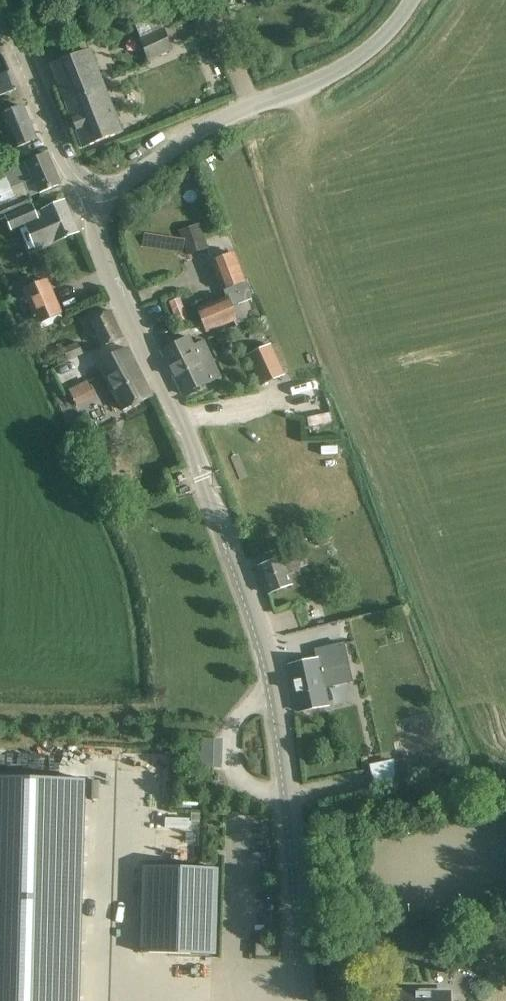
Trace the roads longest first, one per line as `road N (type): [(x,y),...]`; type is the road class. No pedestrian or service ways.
road 1 (tertiary): [(308,1000),(283,709),(261,628),(203,478),(102,257),(91,190)]
road 2 (unclassified): [(91,190),(122,185),(231,113),(374,48),(409,19),(417,0)]
road 3 (tertiary): [(91,190),(64,157),(0,6)]

